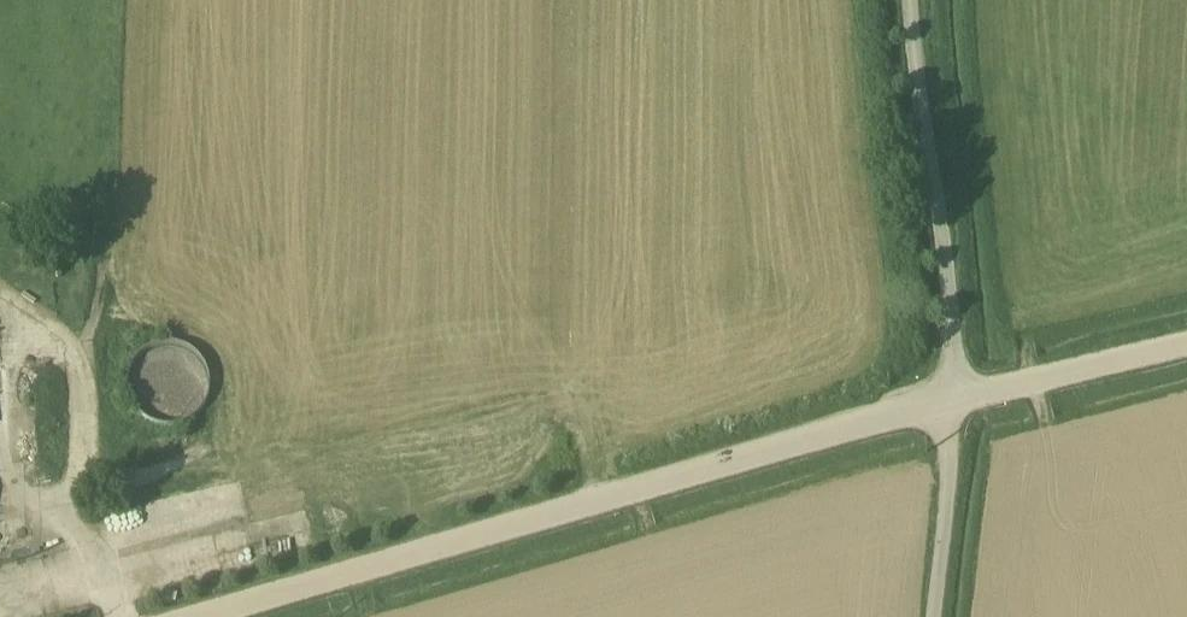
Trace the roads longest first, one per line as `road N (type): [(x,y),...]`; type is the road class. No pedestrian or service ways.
road 1 (unclassified): [(208,616),(961,400)]
road 2 (unclassified): [(961,400),(960,290),(918,0)]
road 3 (track): [(0,291),(41,316),(90,374),(76,526),(109,589)]
road 4 (unclassified): [(961,400),(1186,348)]
road 5 (unclassified): [(936,616),(961,400)]

